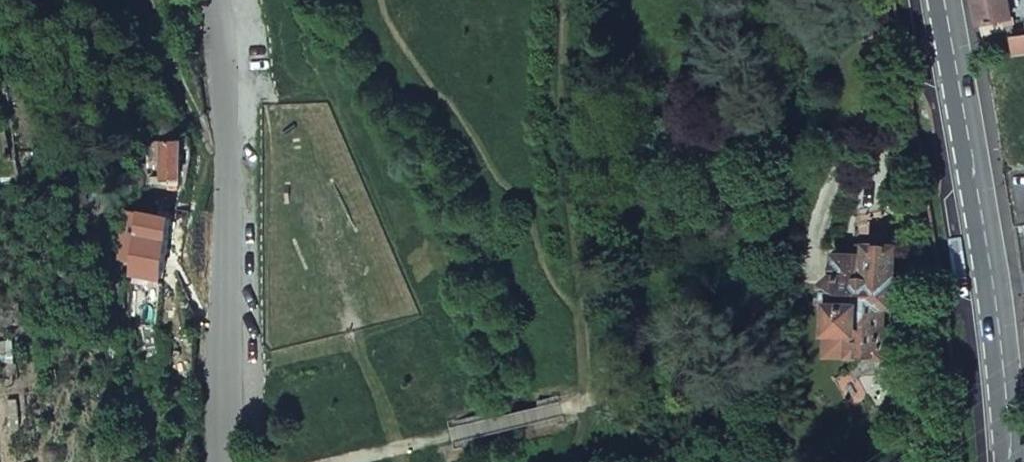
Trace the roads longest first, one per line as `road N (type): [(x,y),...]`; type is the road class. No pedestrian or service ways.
road 1 (primary): [(947,0),(998,301),(1013,461)]
road 2 (residential): [(217,0),(222,461)]

